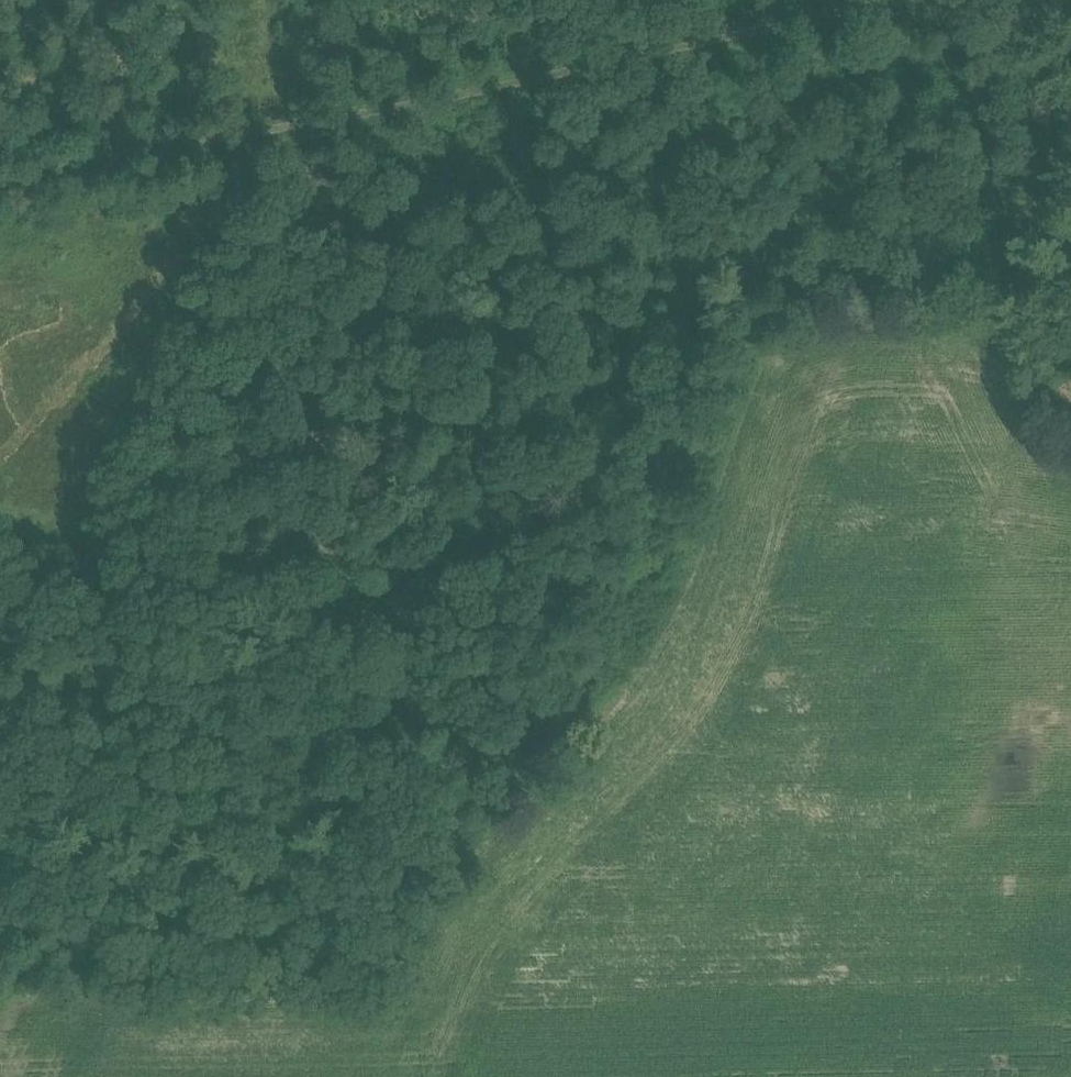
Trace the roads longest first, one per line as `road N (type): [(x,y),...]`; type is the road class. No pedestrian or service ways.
road 1 (track): [(0,173),(808,0)]

